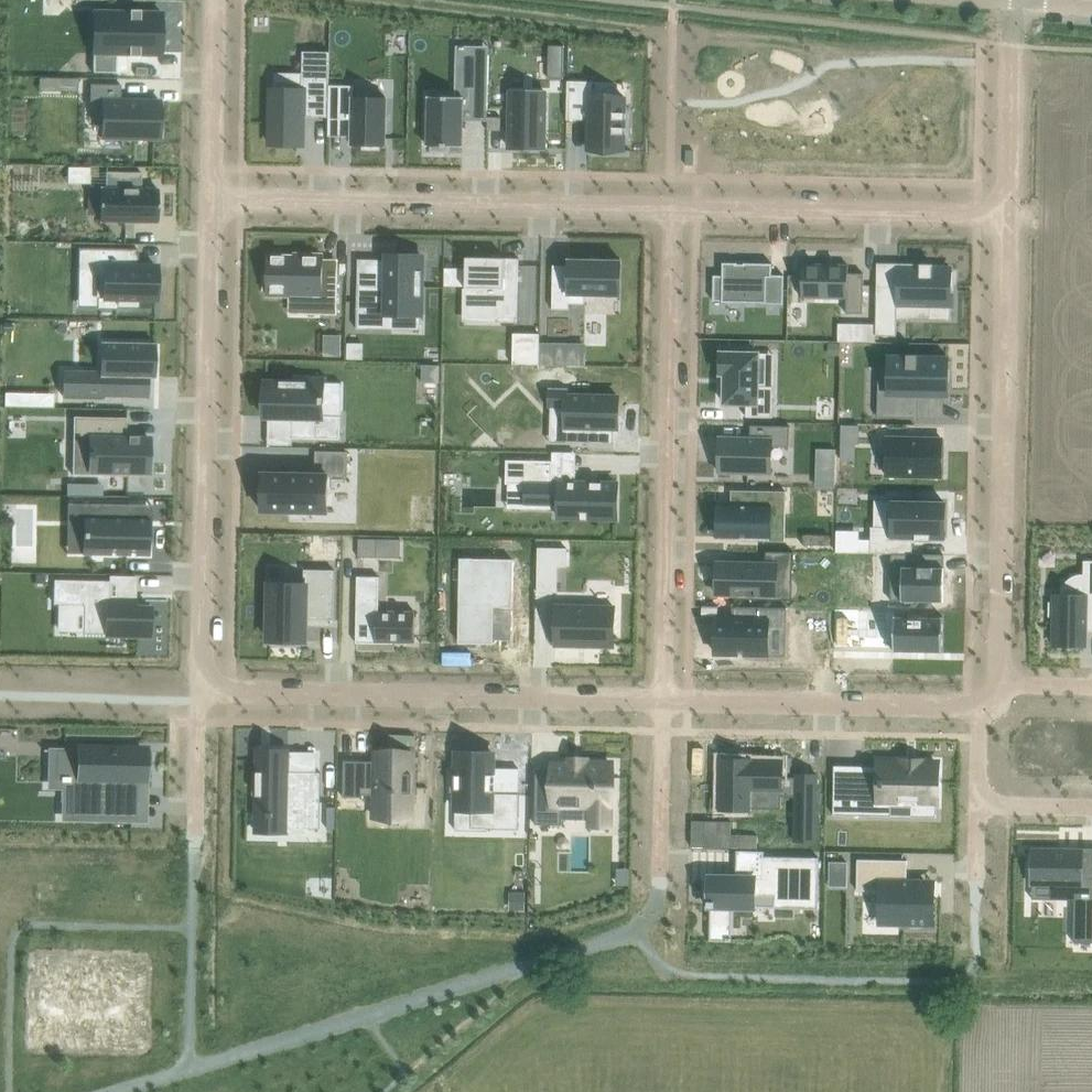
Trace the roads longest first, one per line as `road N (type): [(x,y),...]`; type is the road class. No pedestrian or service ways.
road 1 (residential): [(211,198),(200,653),(210,680),(239,691),(663,699)]
road 2 (residential): [(673,210),(663,699)]
road 3 (residential): [(991,696),(1001,674),(1008,215)]
road 4 (residential): [(673,210),(211,198)]
road 5 (residential): [(1008,215),(673,210)]
road 6 (residential): [(663,699),(959,705),(991,696)]
road 7 (residential): [(1008,215),(1021,2)]
road 8 (residential): [(215,0),(211,198)]
road 9 (residential): [(663,699),(661,879)]

